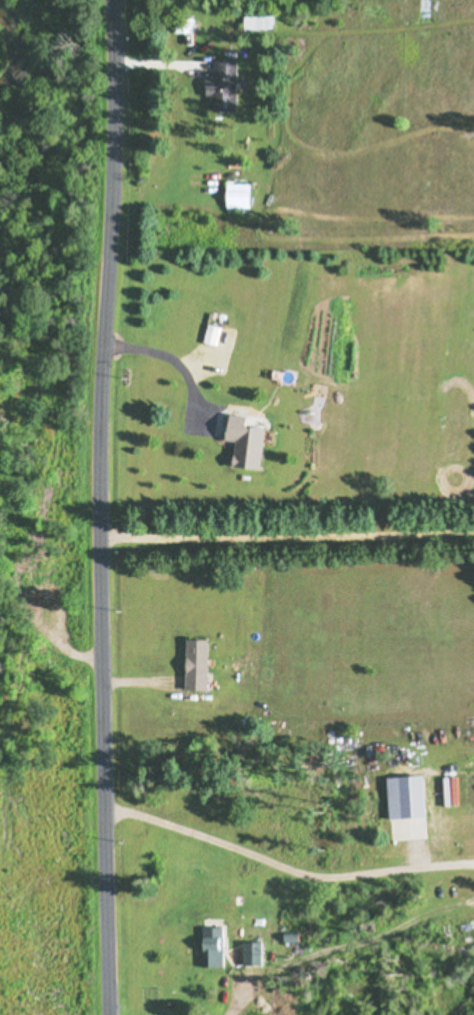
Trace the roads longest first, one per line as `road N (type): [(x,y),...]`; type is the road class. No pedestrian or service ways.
road 1 (residential): [(109,1014),(97,454),(113,96),(109,0)]

